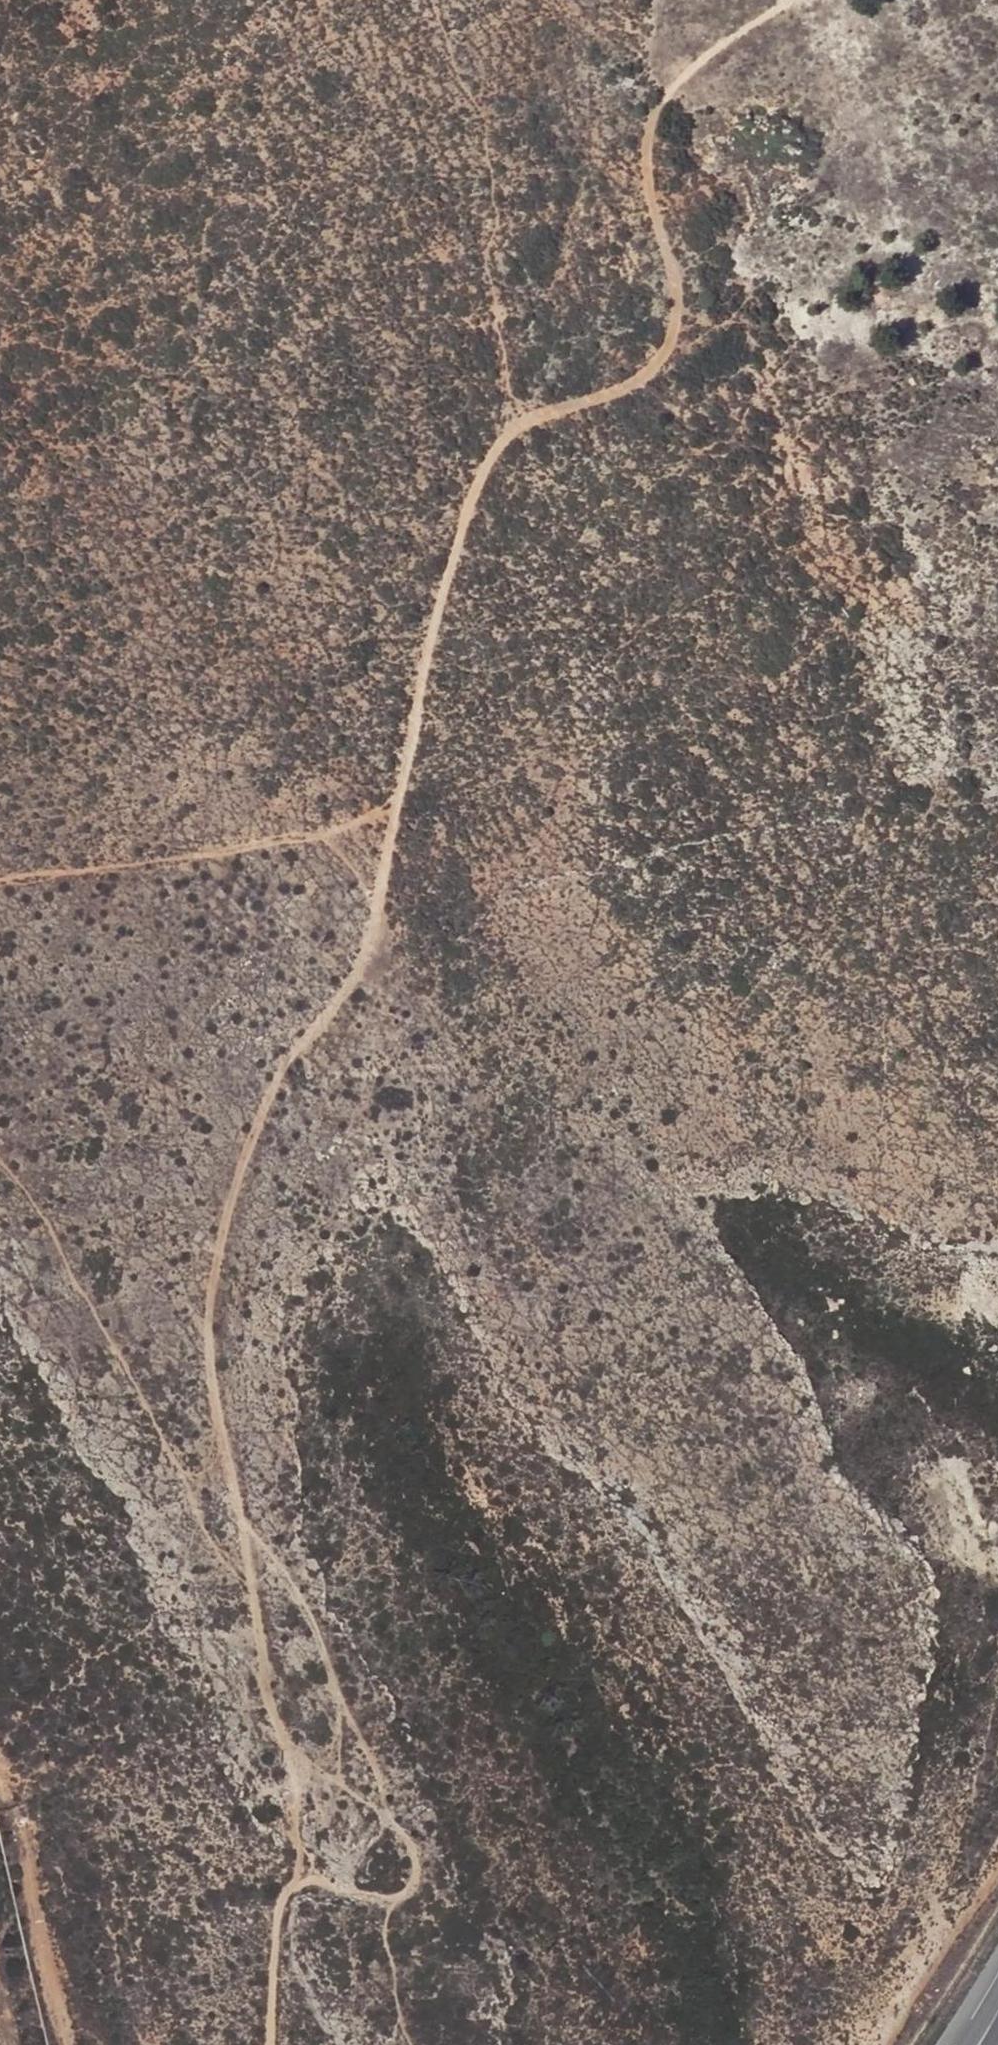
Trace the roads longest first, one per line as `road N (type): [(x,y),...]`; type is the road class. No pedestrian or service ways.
road 1 (track): [(244,1524),(210,1432),(206,1349),(257,1116),(311,1026),(359,968),(374,927),(407,806),(439,613),(495,462),(525,431),(626,384),(659,344),(655,166),(668,120),(740,37),(805,0)]
road 2 (track): [(244,1524),(276,1723),(299,1761),(295,1884)]
road 3 (track): [(0,1790),(69,2044)]
road 4 (track): [(273,2044),(282,1900),(295,1884)]

